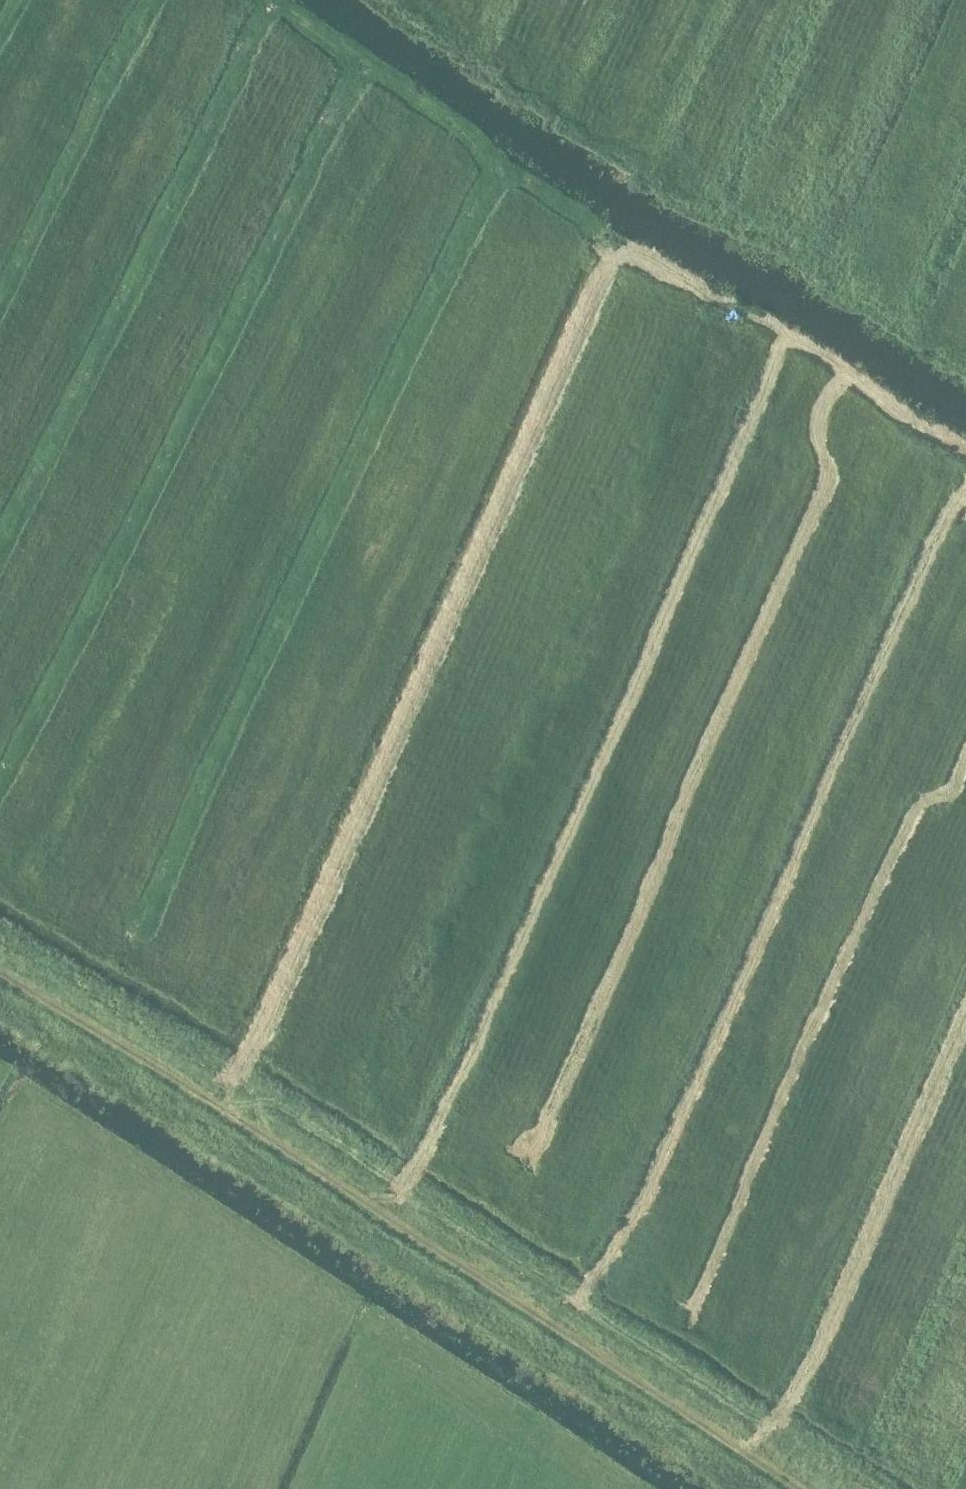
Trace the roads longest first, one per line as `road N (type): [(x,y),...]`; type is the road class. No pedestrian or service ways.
road 1 (track): [(0,974),(325,1176),(796,1488)]

